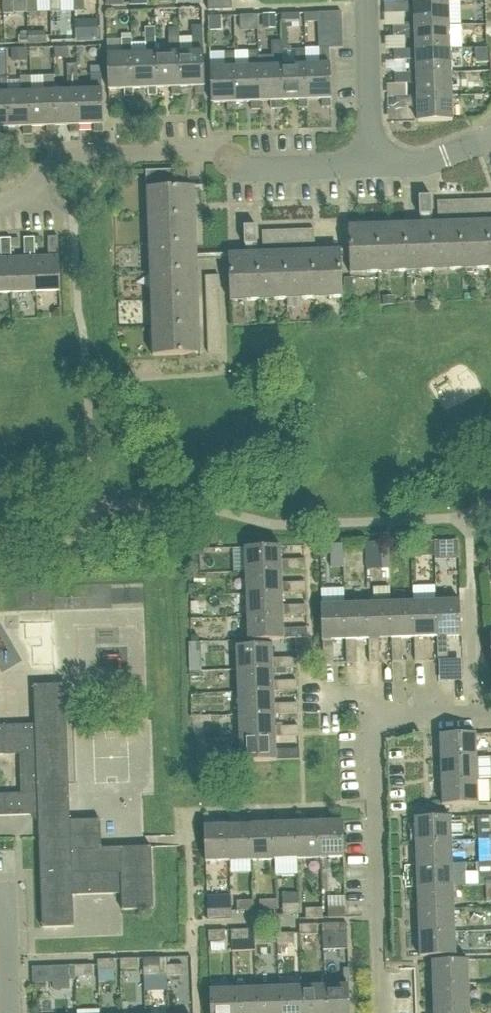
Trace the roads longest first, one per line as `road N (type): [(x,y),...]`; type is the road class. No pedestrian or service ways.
road 1 (residential): [(383,1012),(375,729),(394,719),(490,714)]
road 2 (residential): [(373,165),(250,170),(219,150),(75,156),(25,199),(0,200)]
road 3 (residential): [(373,165),(367,0)]
road 4 (residential): [(0,897),(7,897),(11,1012)]

